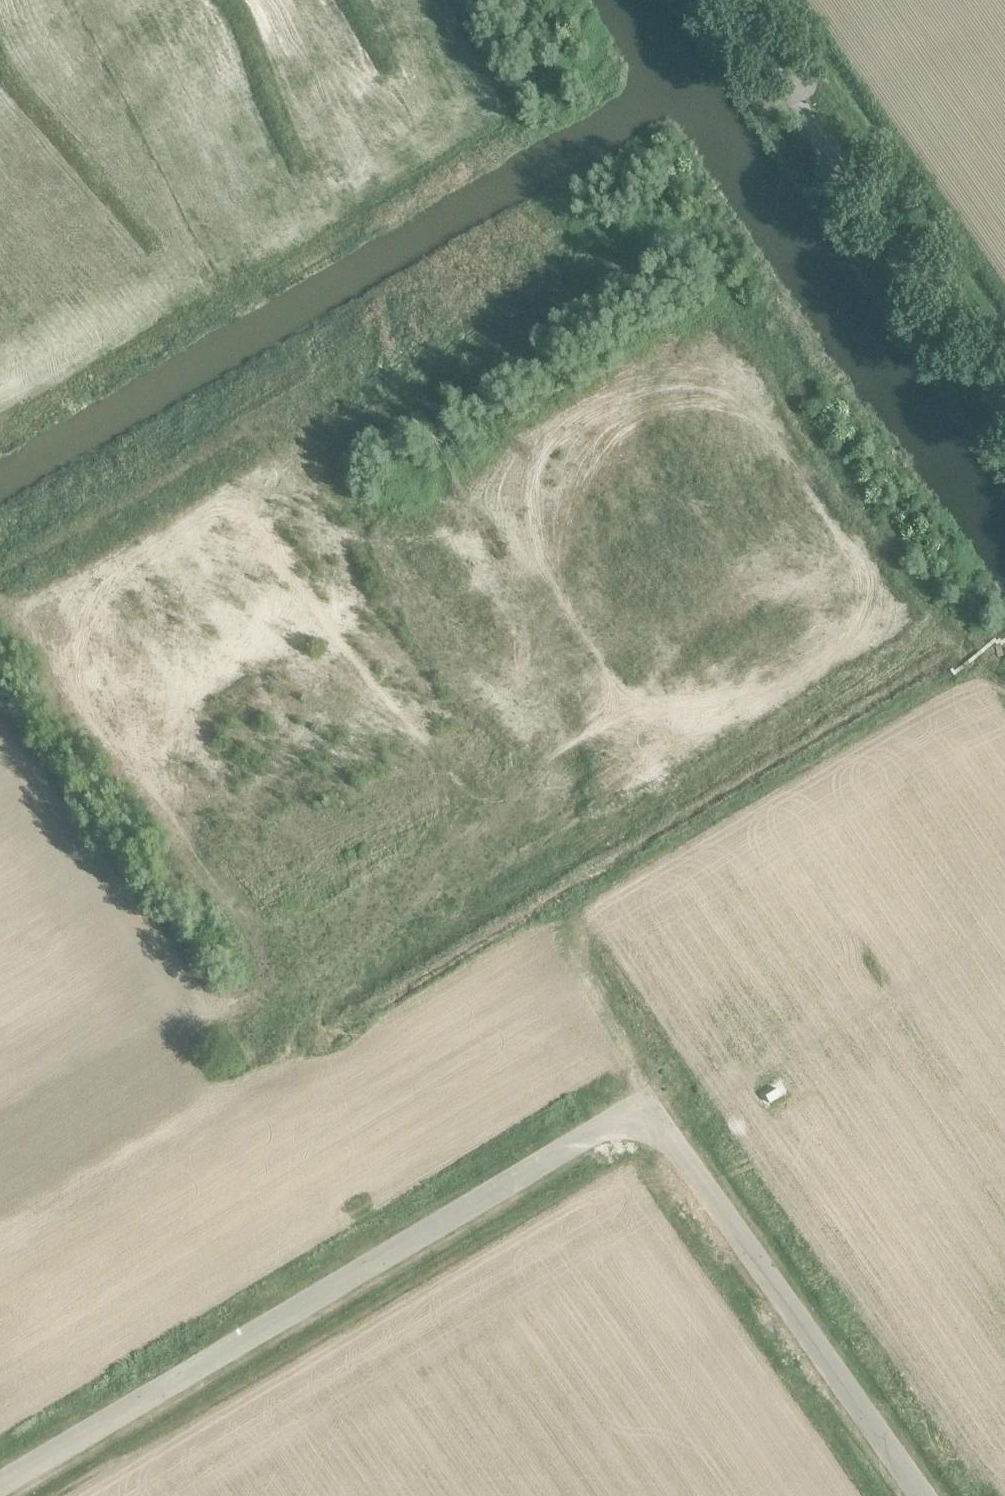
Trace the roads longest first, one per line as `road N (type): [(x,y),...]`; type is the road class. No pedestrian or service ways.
road 1 (unclassified): [(651,1102),(0,1491)]
road 2 (unclassified): [(928,1495),(651,1102)]
road 3 (unclassified): [(1004,397),(796,100)]
road 4 (unclassified): [(651,1102),(566,954)]

